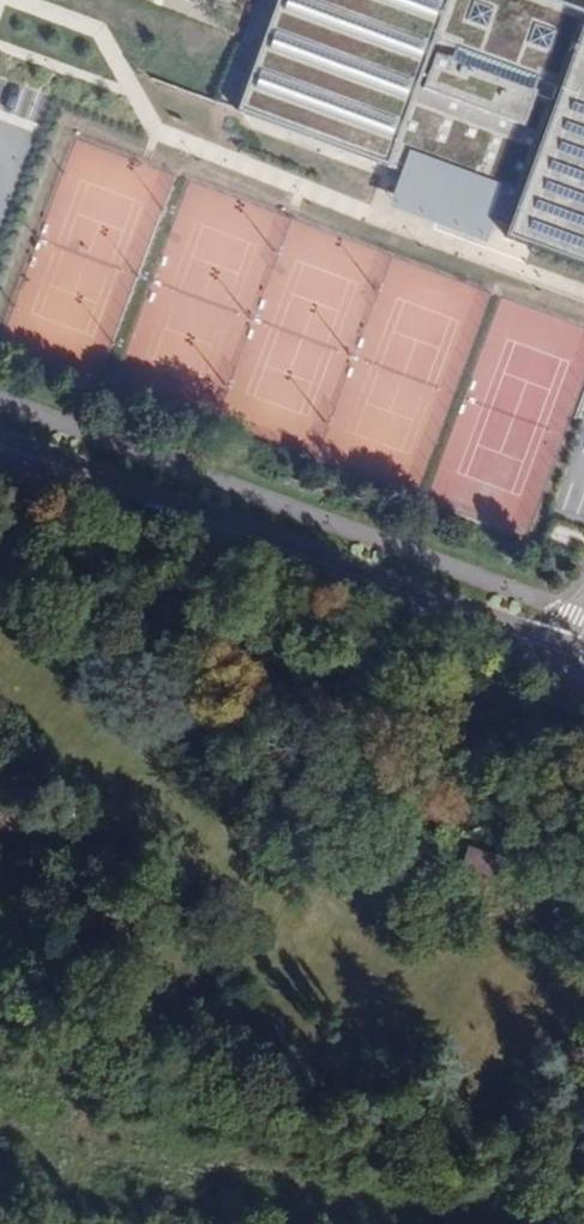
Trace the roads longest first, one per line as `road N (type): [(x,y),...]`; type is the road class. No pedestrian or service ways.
road 1 (tertiary): [(0,429),(562,656)]

